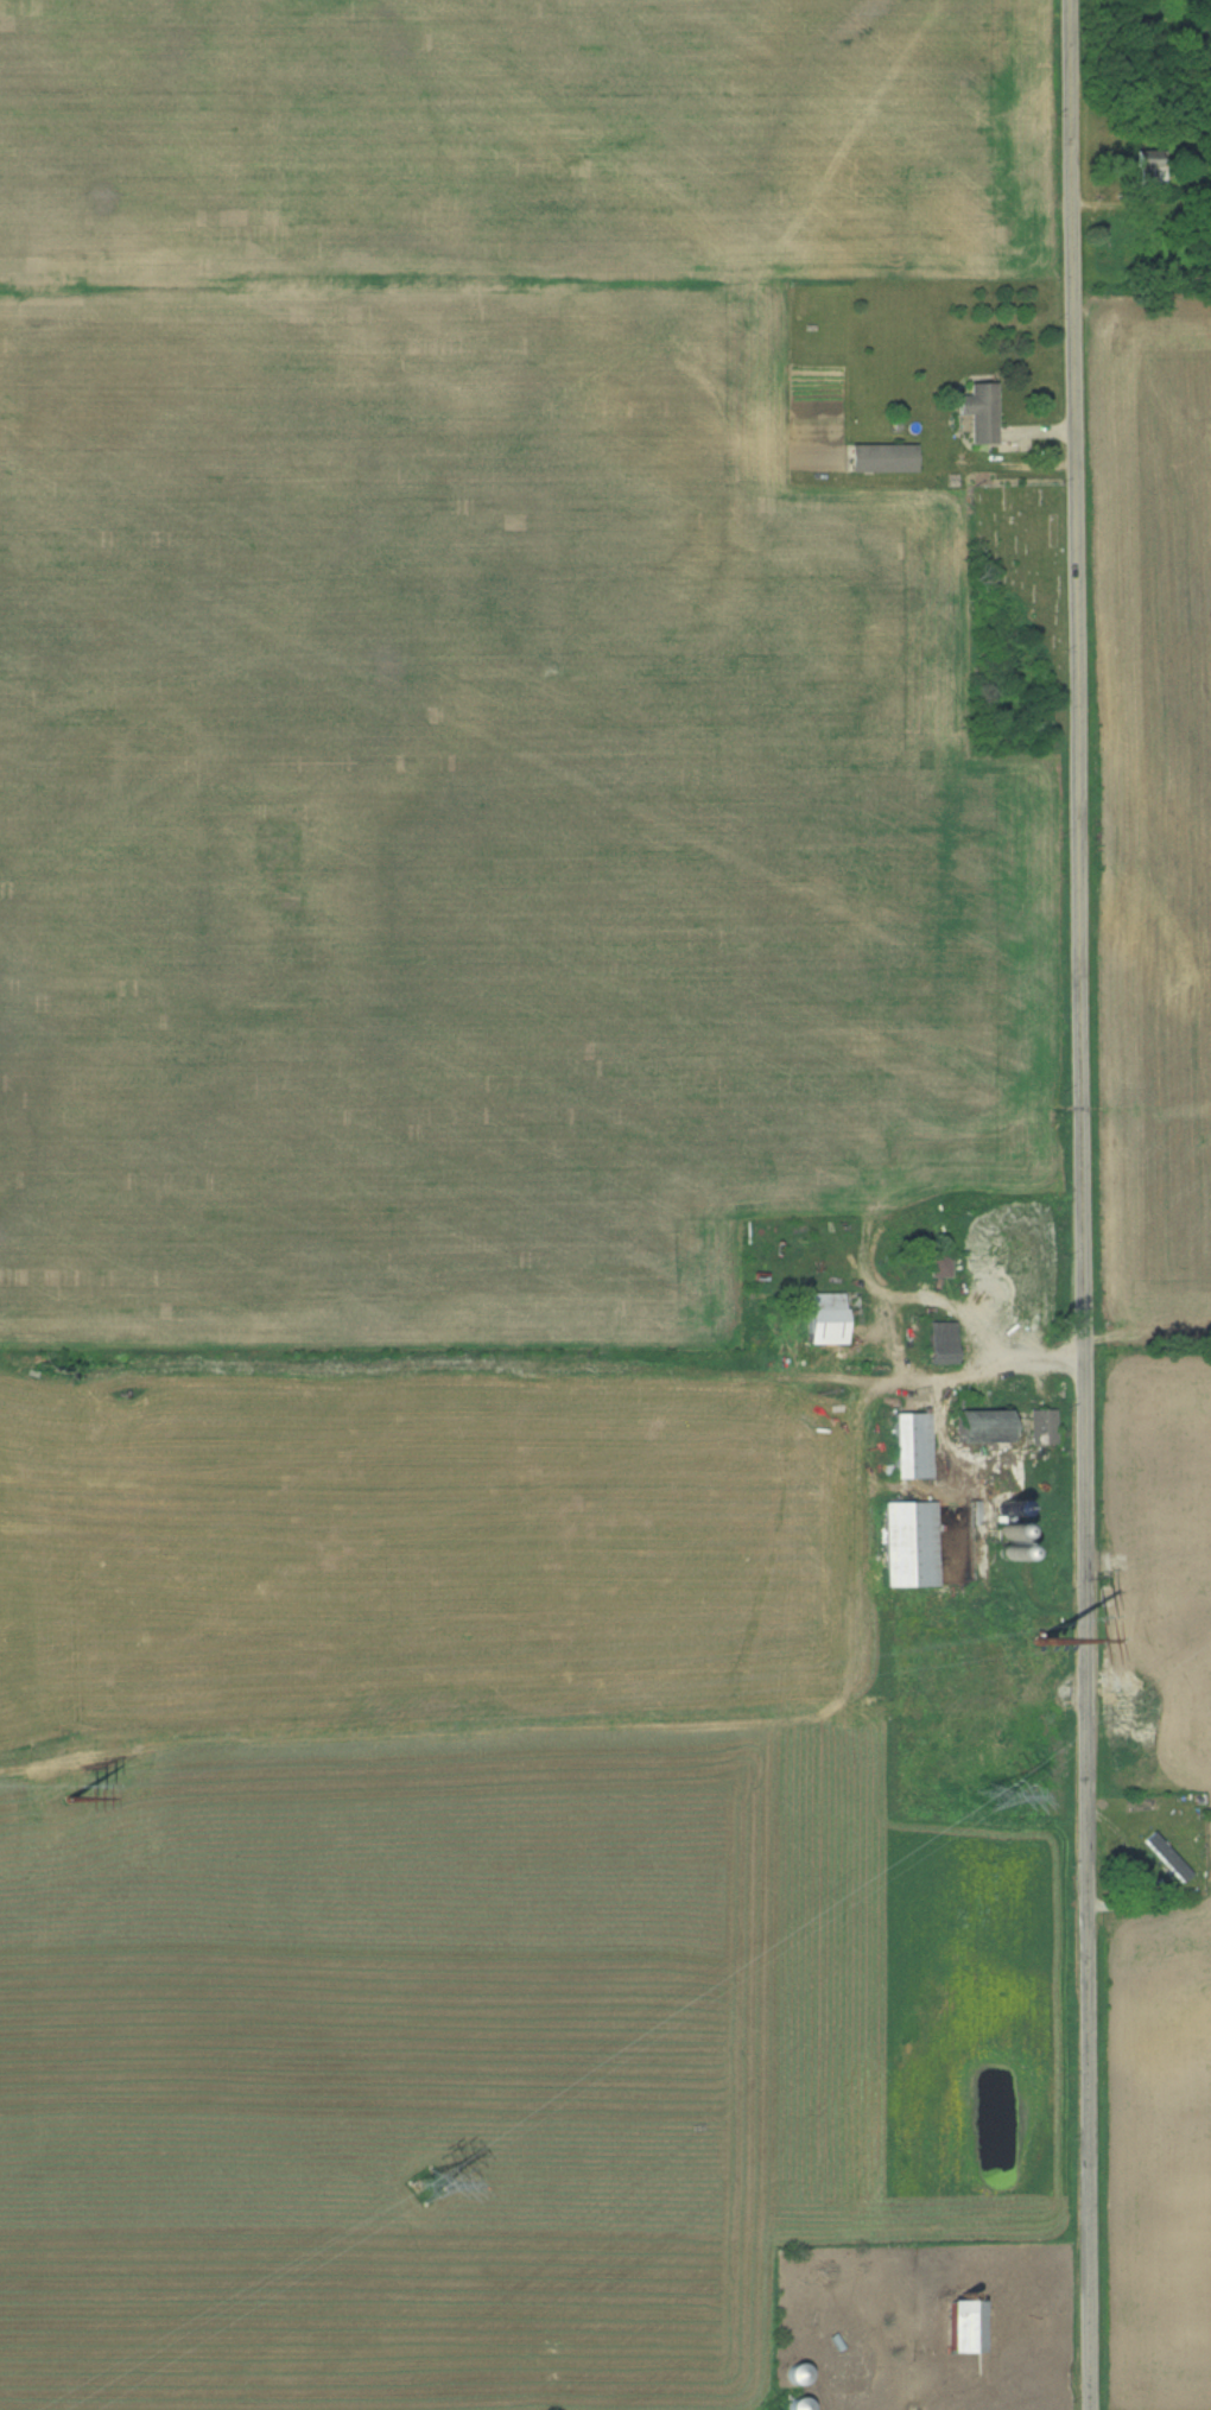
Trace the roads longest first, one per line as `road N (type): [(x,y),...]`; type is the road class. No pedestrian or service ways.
road 1 (residential): [(1092,2409),(1073,0)]

